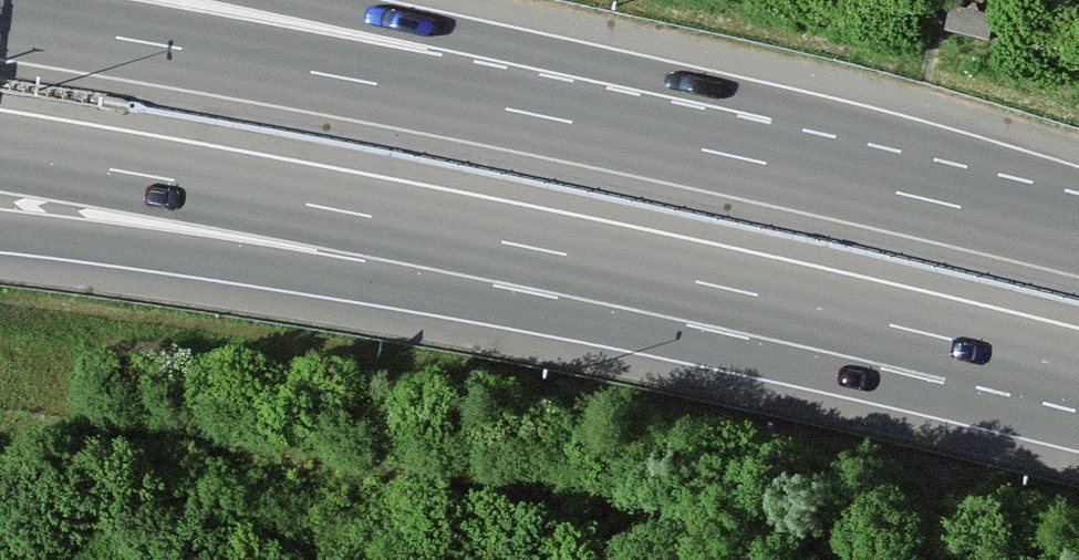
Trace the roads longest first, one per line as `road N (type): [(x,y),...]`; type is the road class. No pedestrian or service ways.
road 1 (motorway): [(371,217),(1078,370)]
road 2 (motorway): [(1078,236),(433,95)]
road 3 (motorway): [(433,95),(0,19)]
road 4 (motorway): [(0,151),(371,217)]
road 5 (motorway): [(0,211),(371,217)]
road 6 (motorway): [(433,95),(162,0)]

